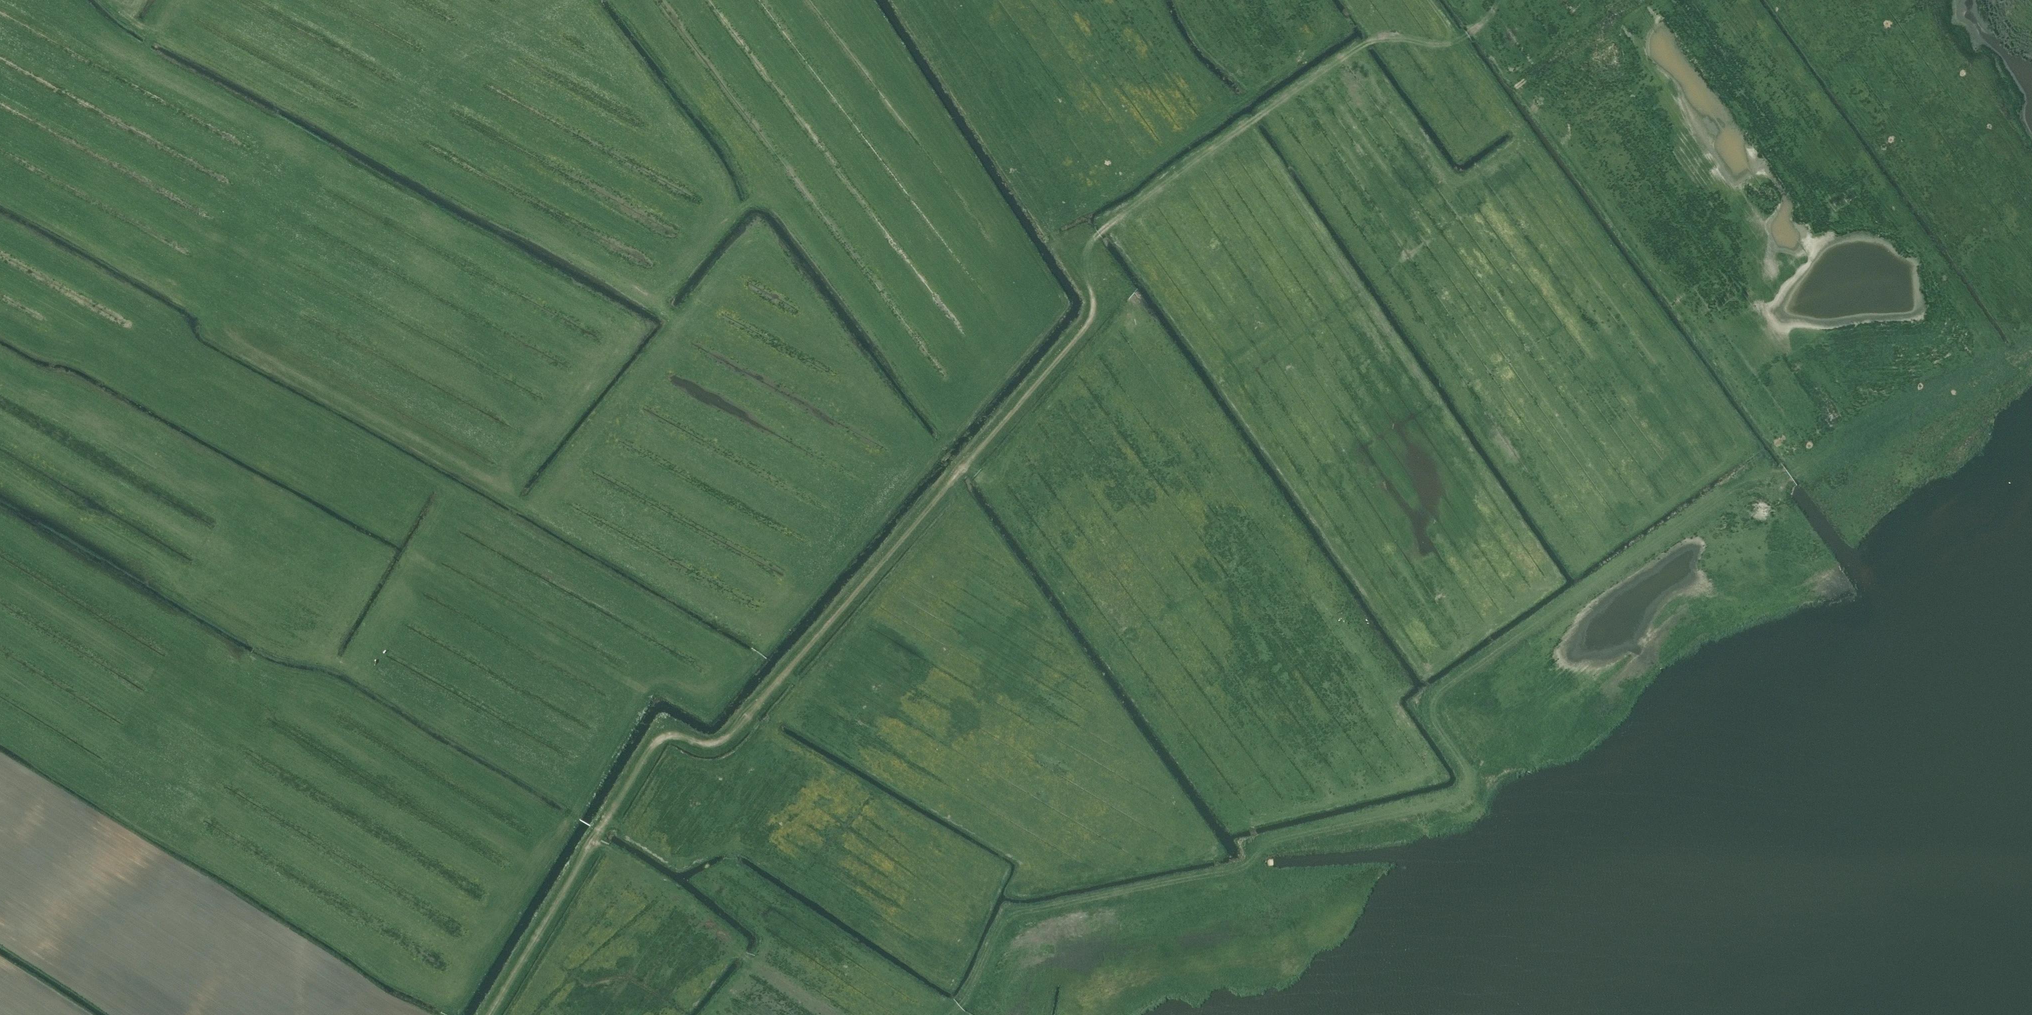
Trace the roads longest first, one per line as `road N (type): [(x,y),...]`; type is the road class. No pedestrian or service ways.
road 1 (track): [(487,1014),(659,741),(729,739),(1090,324),(1098,310),(1083,257),(1091,245),(1376,39),(1393,33),(1444,43),(1471,33),(1474,0)]
road 2 (track): [(108,0),(127,18),(665,313)]

